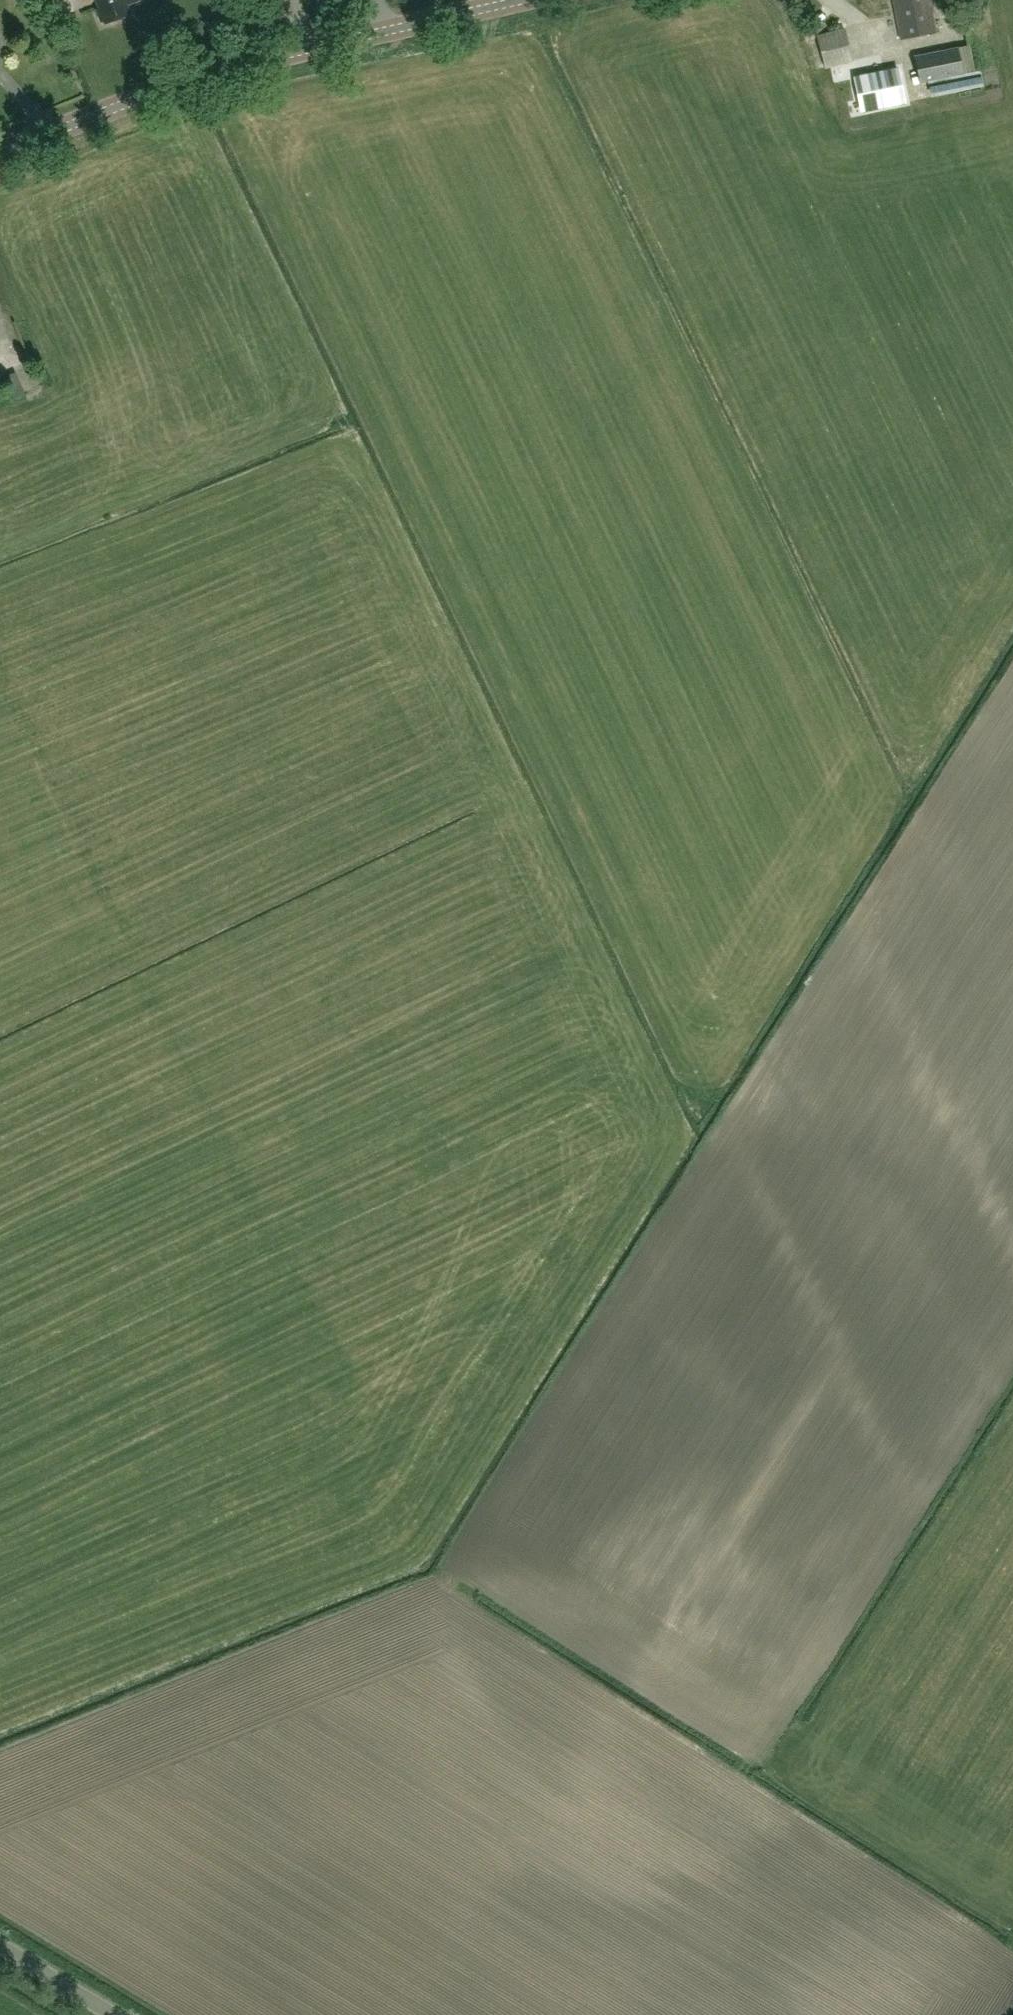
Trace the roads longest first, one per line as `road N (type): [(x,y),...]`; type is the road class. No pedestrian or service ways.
road 1 (tertiary): [(0,158),(151,97),(545,0)]
road 2 (unclassified): [(113,2014),(0,1946)]

